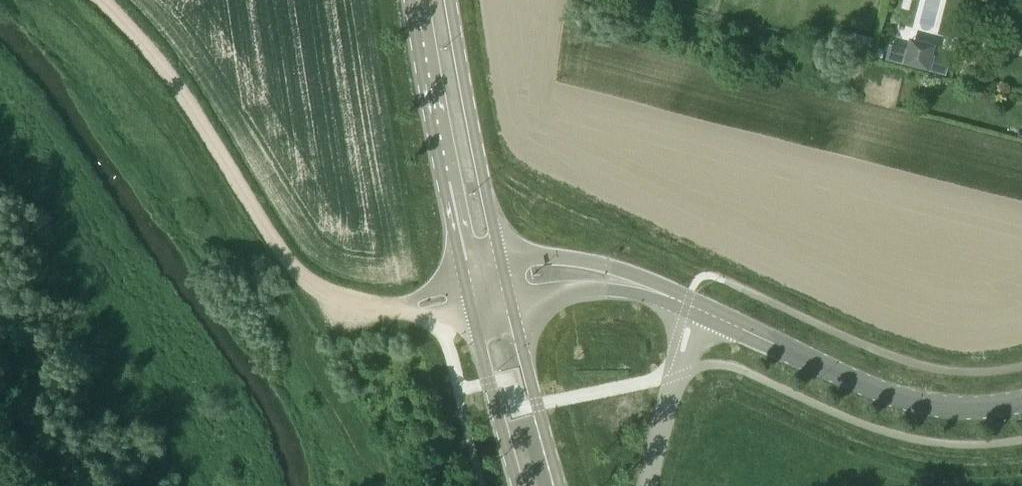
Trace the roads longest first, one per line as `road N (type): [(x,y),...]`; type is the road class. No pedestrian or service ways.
road 1 (track): [(405,307),(328,296),(300,274),(157,57),(96,0)]
road 2 (tertiary): [(1021,400),(971,406),(903,398),(689,304)]
road 3 (primary): [(419,0),(470,295)]
road 4 (primary): [(505,283),(450,0)]
road 5 (primary): [(559,485),(505,283)]
road 6 (primary): [(470,295),(517,485)]
road 7 (tertiary): [(689,304),(572,273),(505,283)]
road 8 (unclassified): [(645,485),(689,304)]

